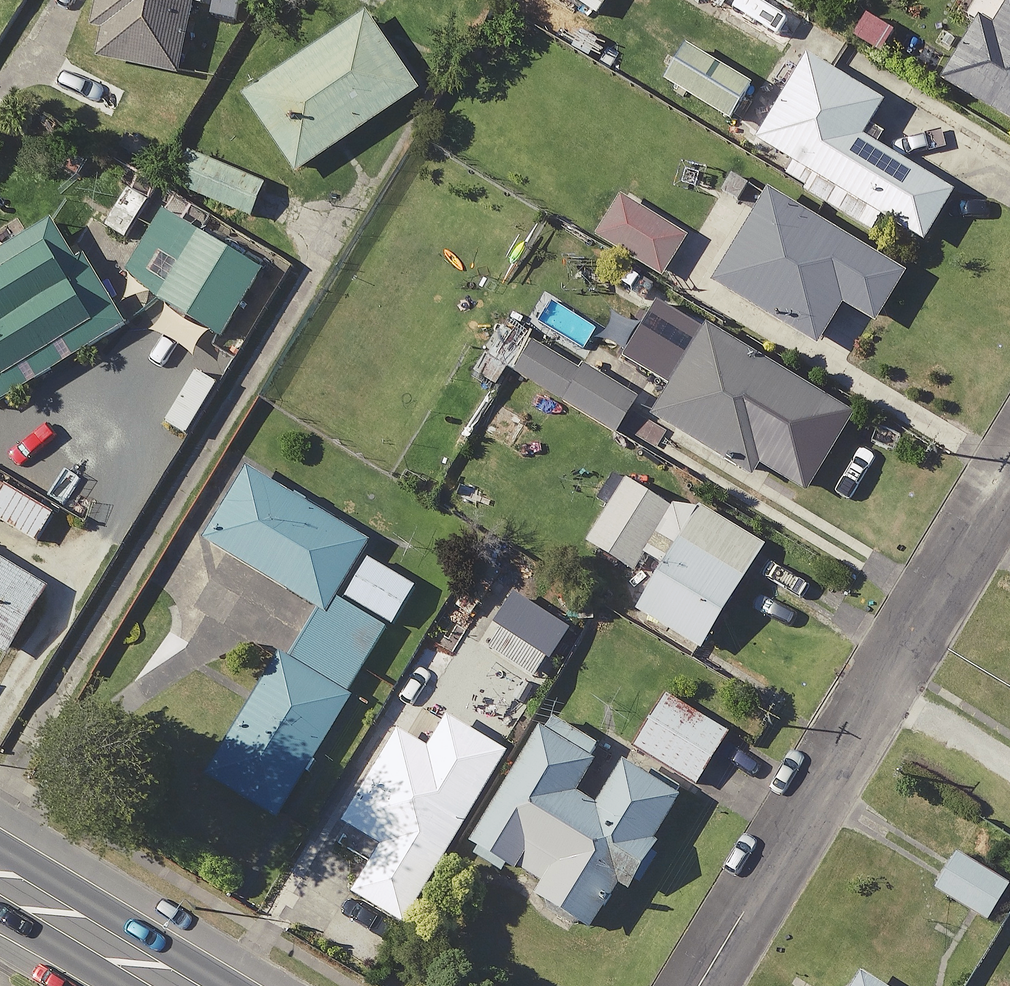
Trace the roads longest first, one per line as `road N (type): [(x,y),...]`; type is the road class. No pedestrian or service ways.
road 1 (residential): [(1009,469),(698,985)]
road 2 (primary): [(0,878),(176,985)]

